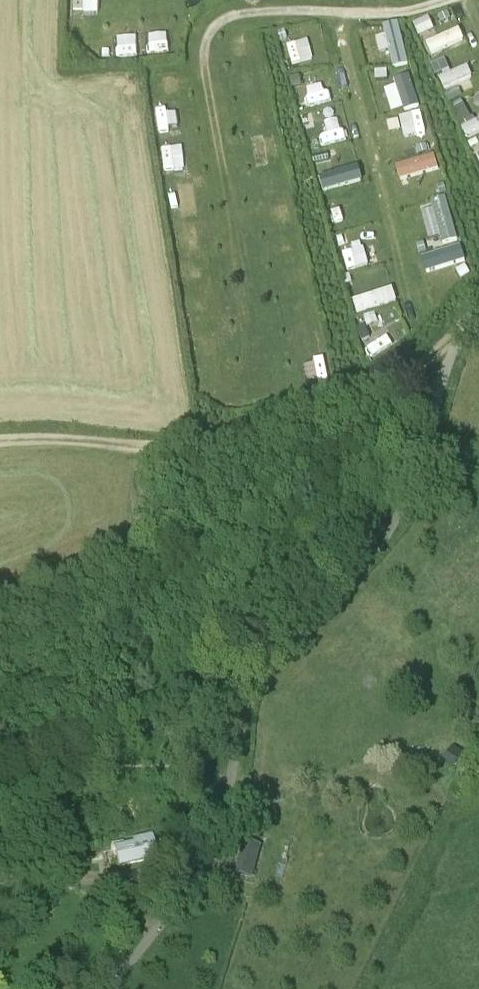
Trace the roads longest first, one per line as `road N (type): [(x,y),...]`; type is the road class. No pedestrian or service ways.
road 1 (unclassified): [(106,988),(201,867),(263,660),(354,572),(395,516),(451,354),(478,308)]
road 2 (track): [(0,437),(165,448),(248,439),(351,408),(461,335)]
road 3 (track): [(0,792),(77,767),(170,766)]

